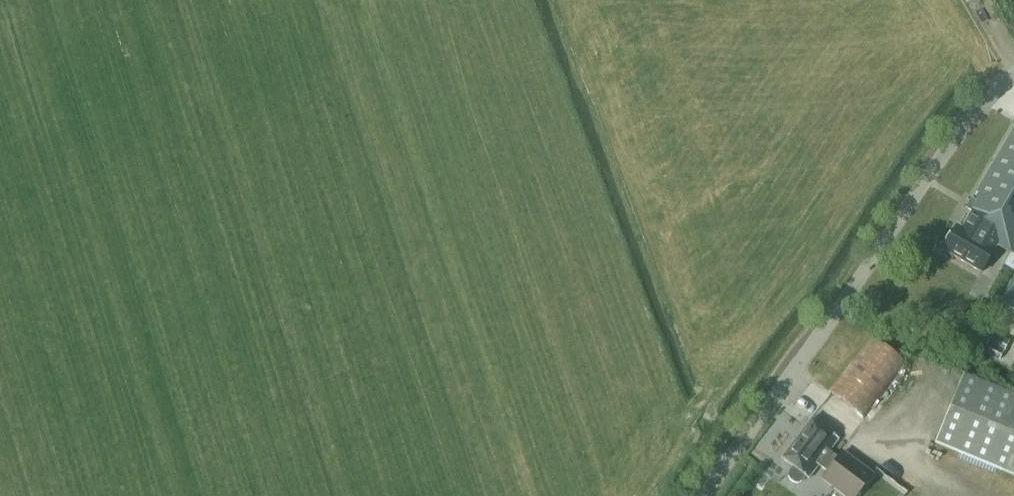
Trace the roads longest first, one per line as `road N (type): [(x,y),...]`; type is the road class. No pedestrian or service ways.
road 1 (unclassified): [(701,495),(932,166),(1013,77)]

